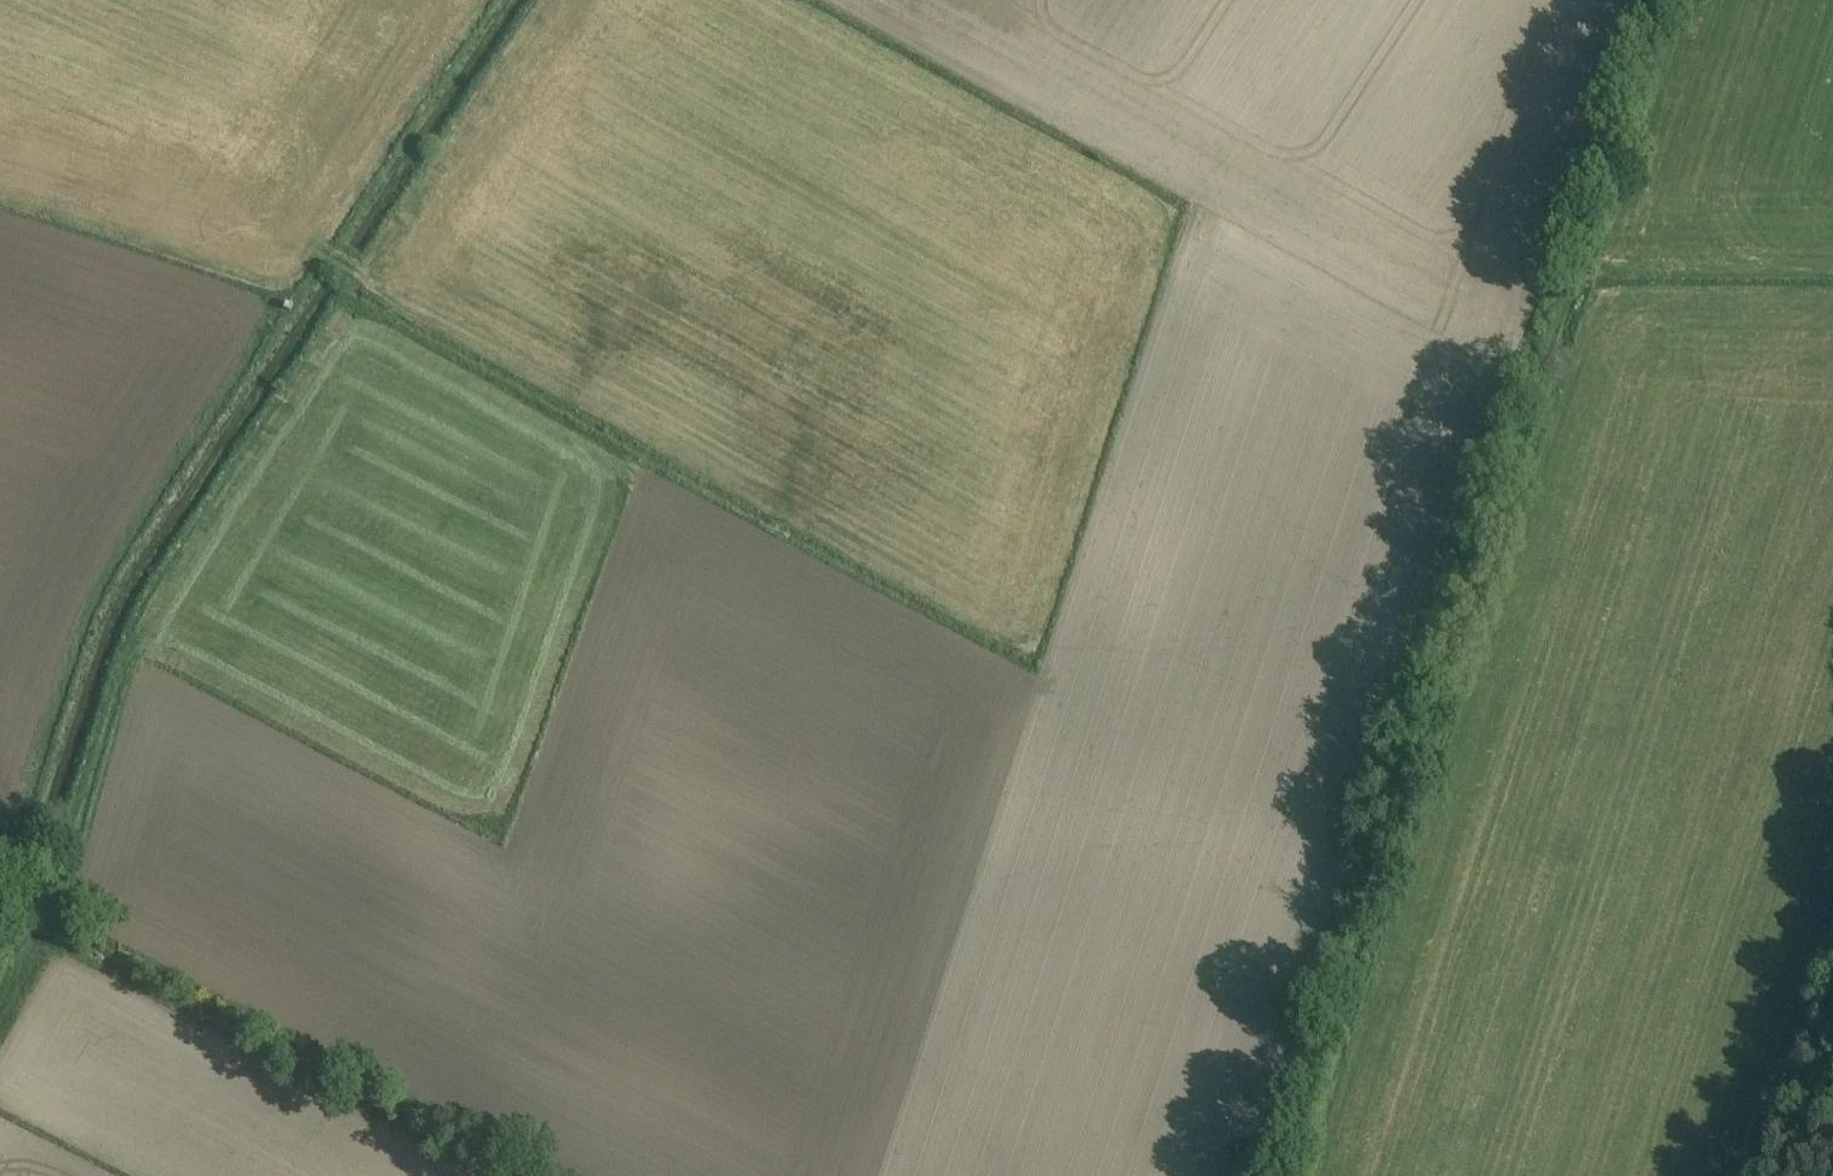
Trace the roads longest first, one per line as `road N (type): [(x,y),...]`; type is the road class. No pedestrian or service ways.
road 1 (track): [(1671,0),(1288,1175)]
road 2 (track): [(0,856),(32,909),(536,1175)]

